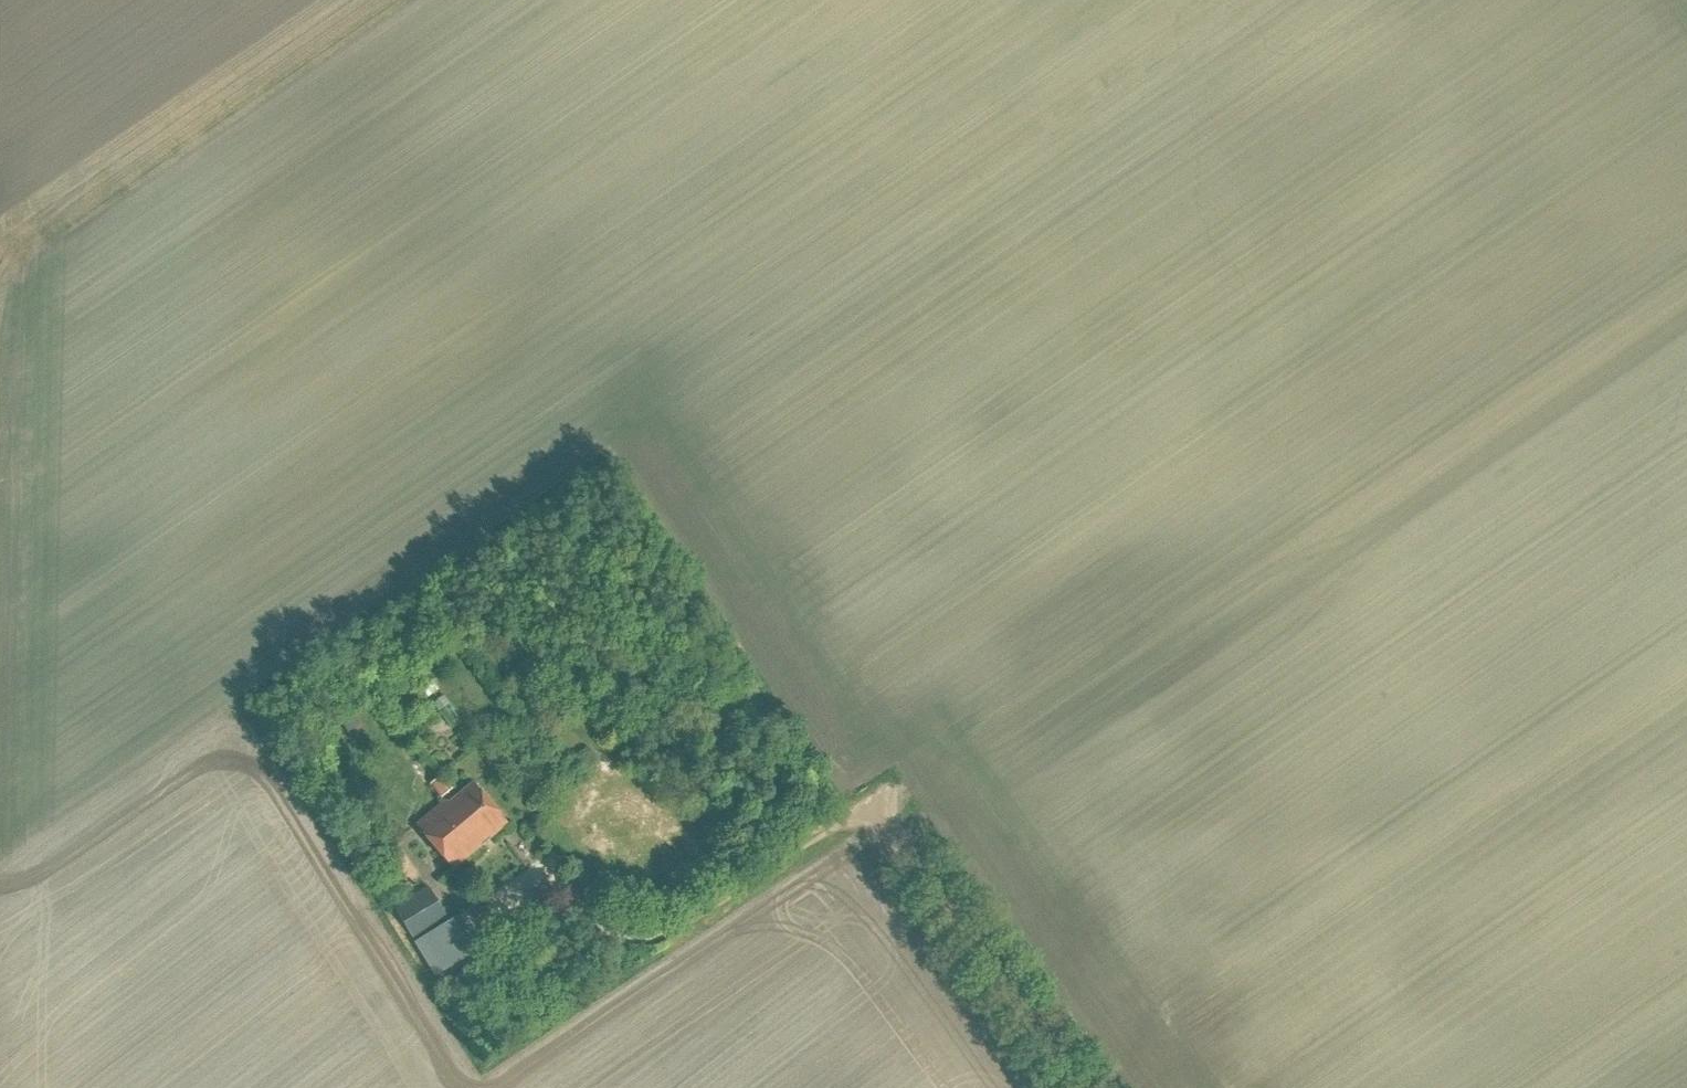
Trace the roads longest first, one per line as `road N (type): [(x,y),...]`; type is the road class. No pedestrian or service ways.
road 1 (unclassified): [(1082,1087),(896,833),(872,814),(852,815),(702,904),(676,909),(625,891),(585,862)]

